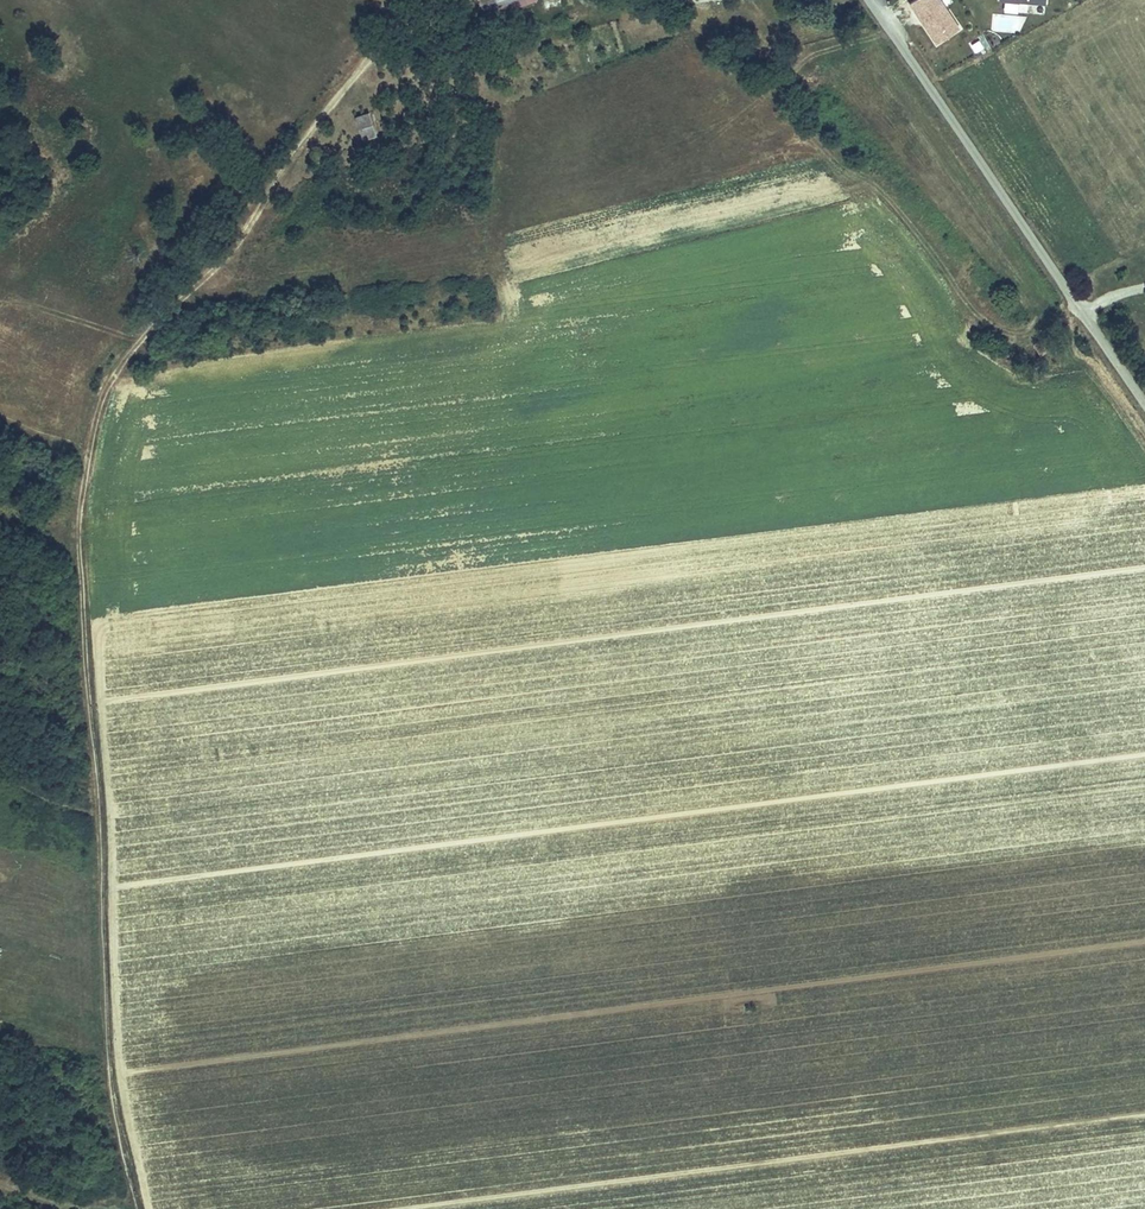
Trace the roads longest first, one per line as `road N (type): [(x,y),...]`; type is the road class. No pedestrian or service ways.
road 1 (track): [(415,0),(106,377),(86,433),(76,503),(98,793),(106,1061),(138,1208)]
road 2 (unclassified): [(870,0),(1144,402)]

